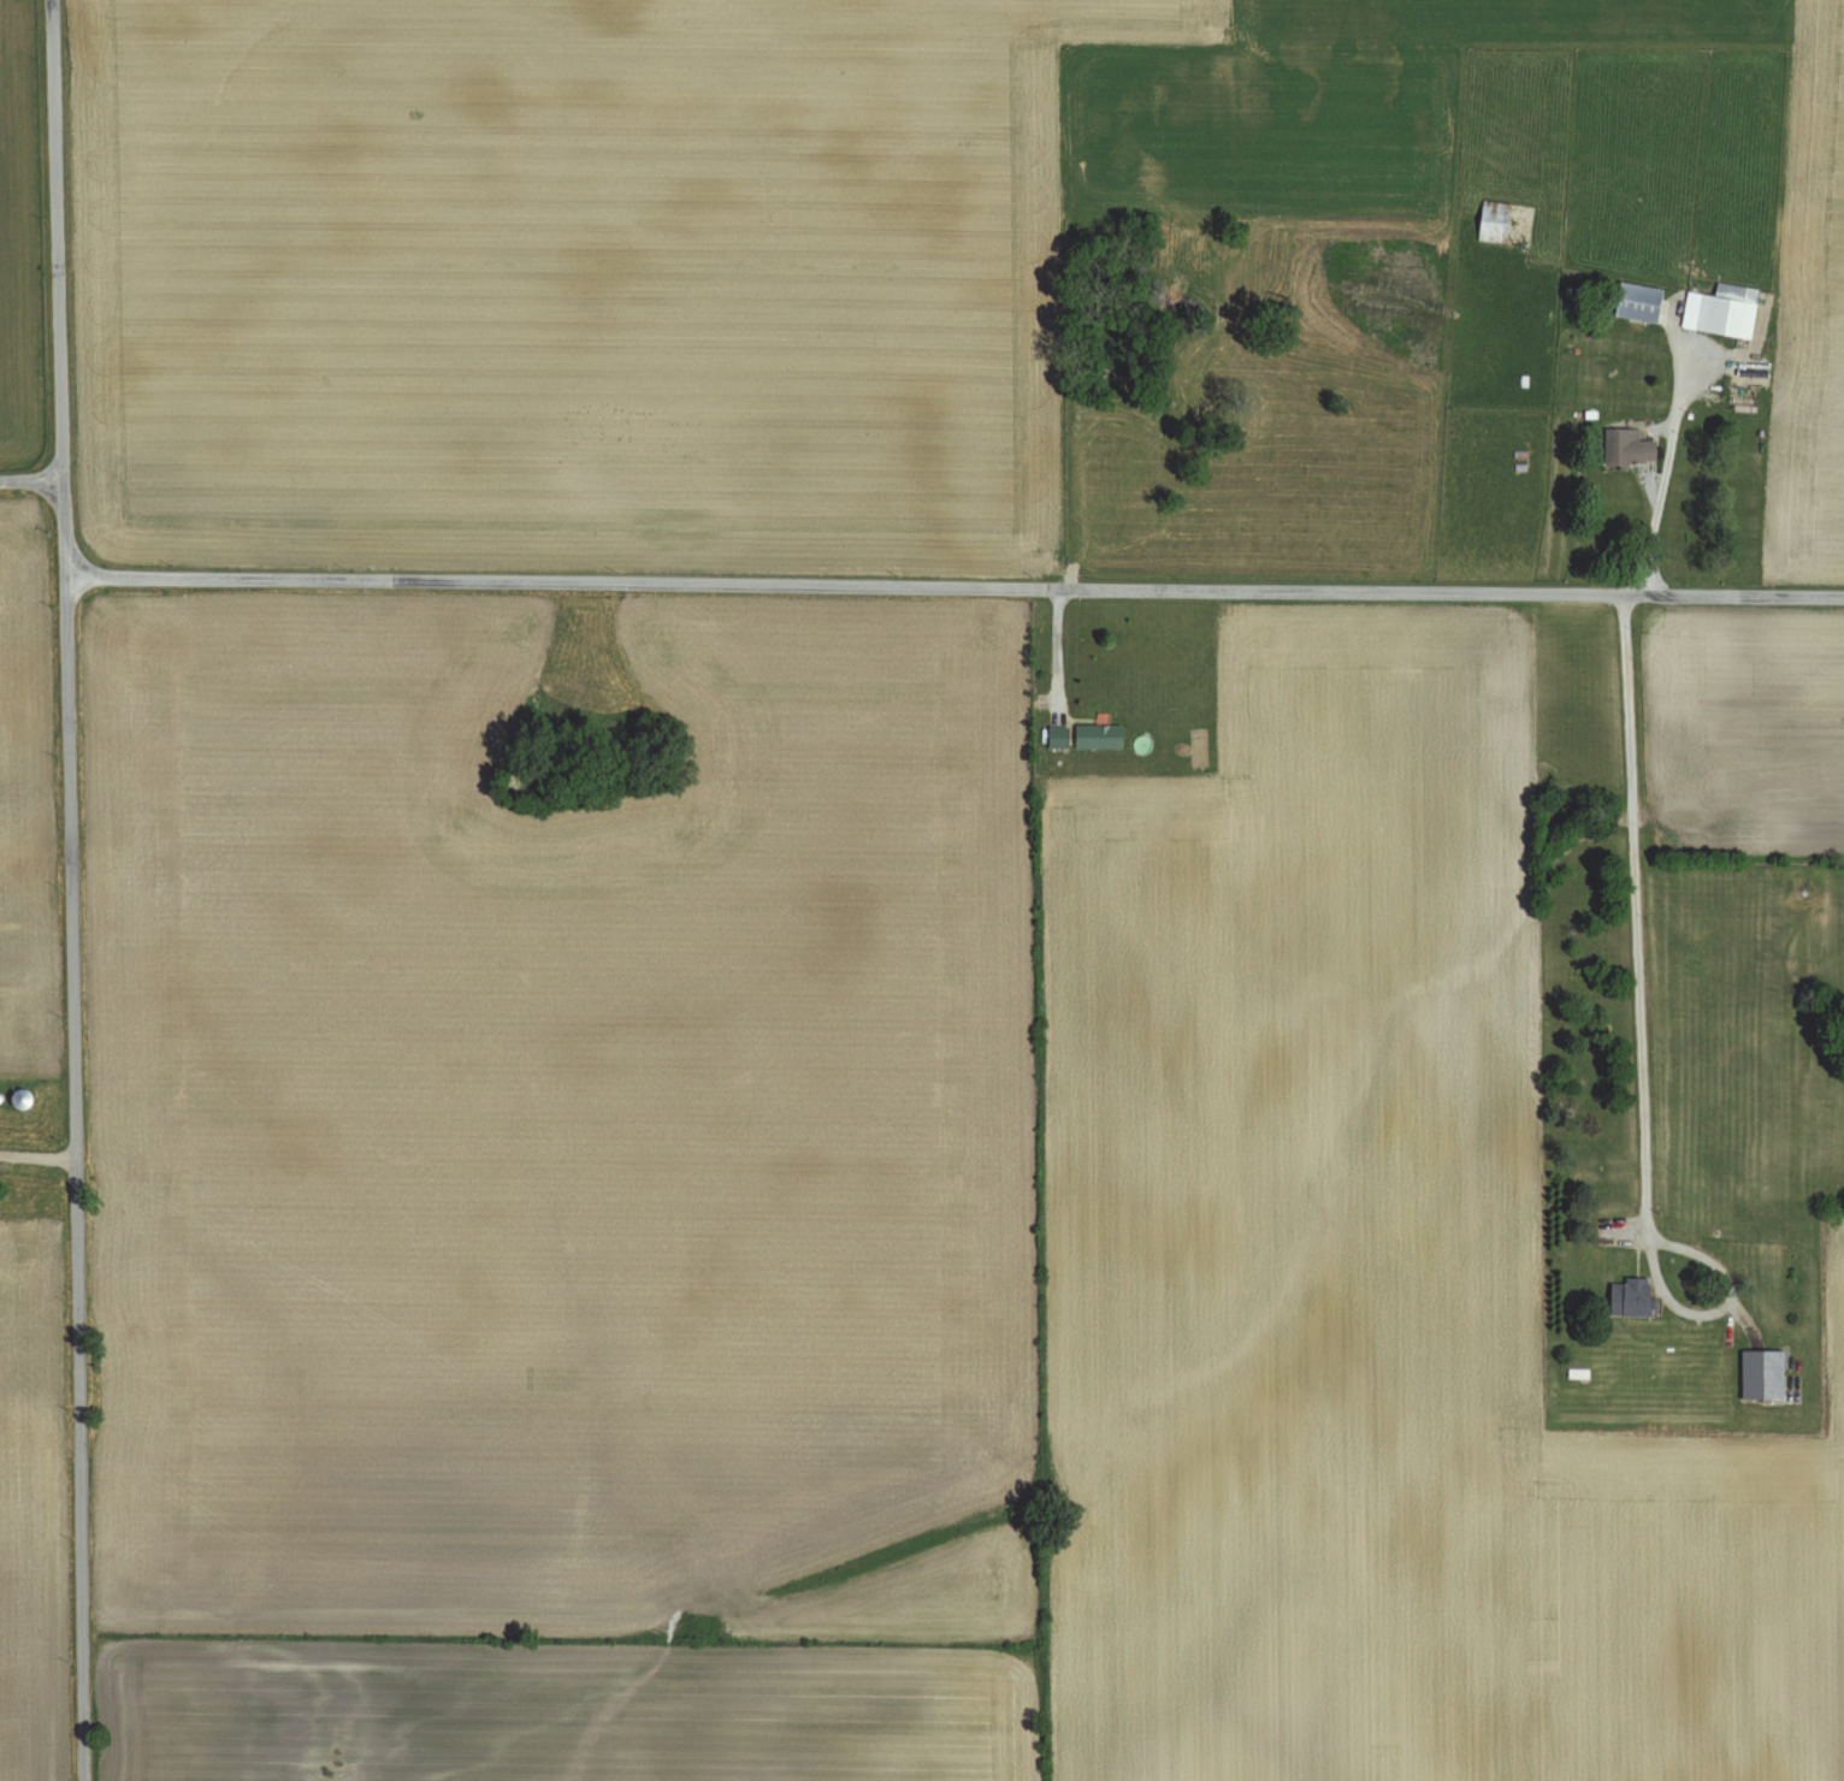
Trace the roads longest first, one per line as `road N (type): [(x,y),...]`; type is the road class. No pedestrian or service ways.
road 1 (residential): [(85,1780),(52,0)]
road 2 (residential): [(66,578),(1843,597)]

